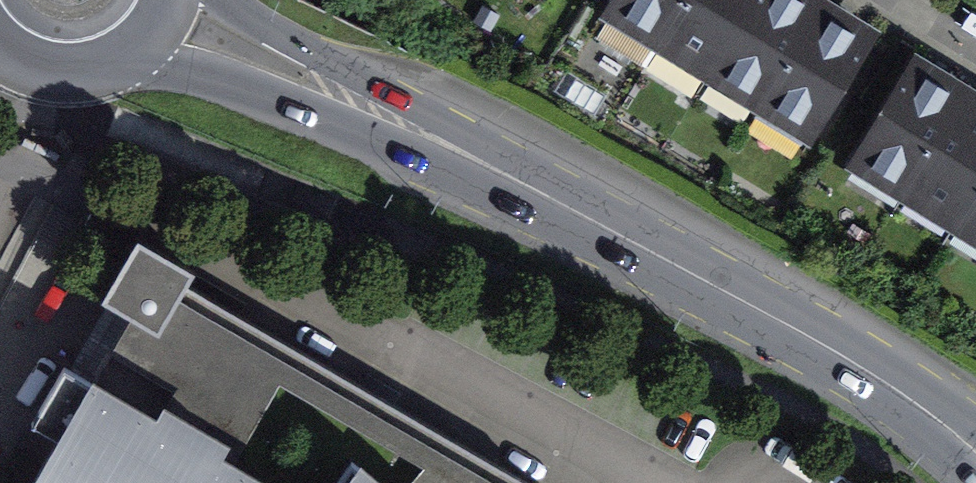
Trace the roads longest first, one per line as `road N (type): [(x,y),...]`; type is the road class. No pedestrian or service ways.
road 1 (secondary): [(975,447),(798,324),(445,124),(166,13)]
road 2 (secondary): [(0,50),(42,71),(79,74),(114,64),(144,43),(166,13)]

